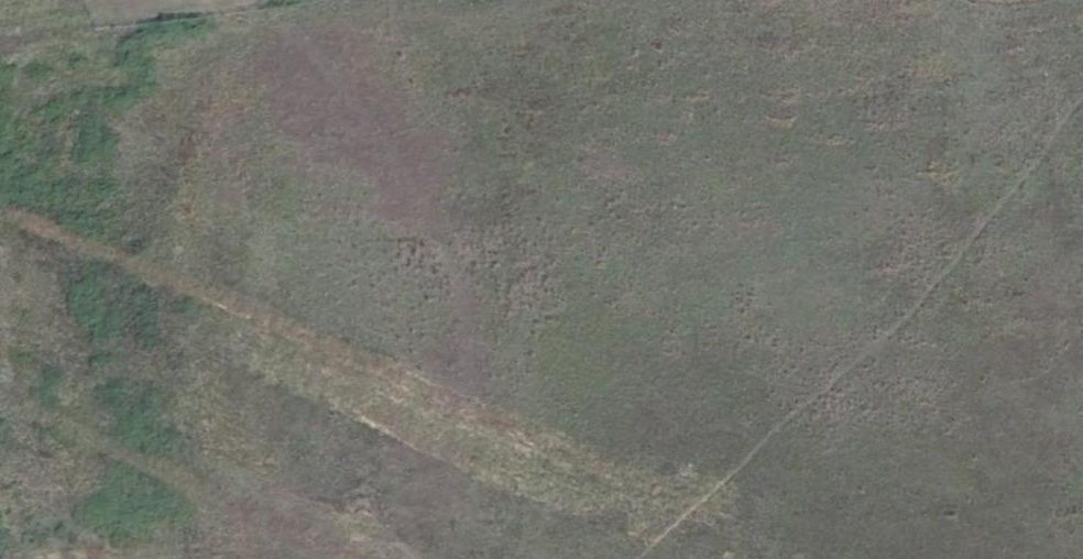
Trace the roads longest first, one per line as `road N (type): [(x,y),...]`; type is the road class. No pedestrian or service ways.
road 1 (primary): [(640,558),(367,429),(0,281)]
road 2 (primary): [(0,336),(329,464),(533,558)]
road 3 (track): [(0,52),(359,0)]

